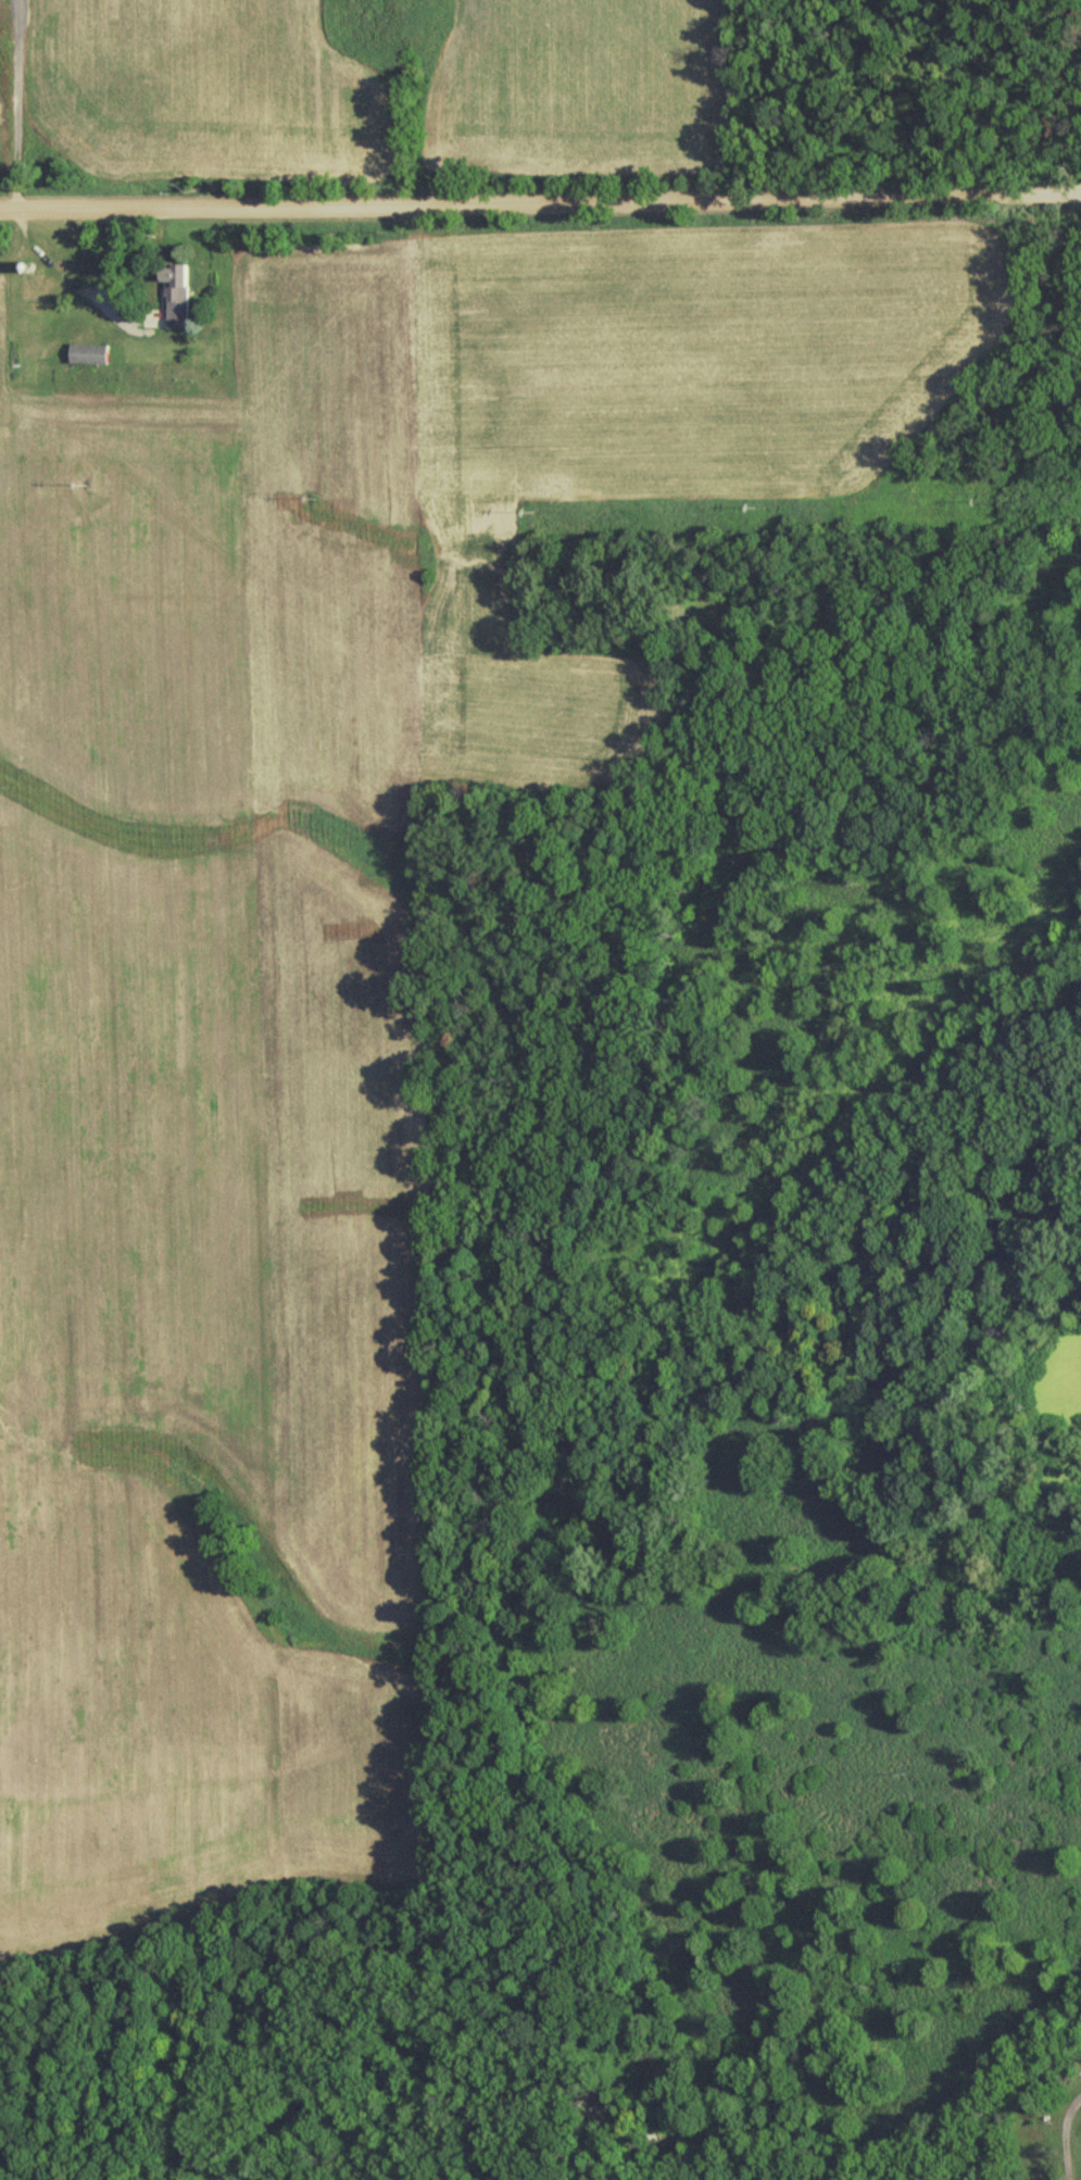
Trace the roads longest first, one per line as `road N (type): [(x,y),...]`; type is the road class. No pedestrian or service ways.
road 1 (residential): [(0,212),(1080,195)]

